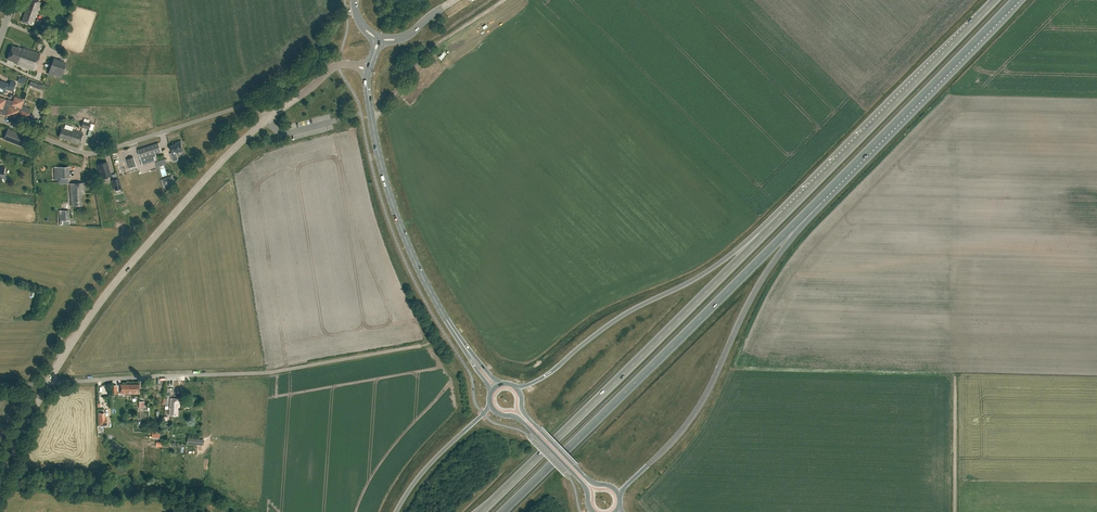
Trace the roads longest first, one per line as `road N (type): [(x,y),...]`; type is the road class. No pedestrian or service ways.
road 1 (trunk): [(785,212),(481,511)]
road 2 (trunk): [(502,511),(805,215)]
road 3 (unclassified): [(48,383),(266,372),(420,345)]
road 4 (unclassified): [(48,383),(121,275),(267,120)]
road 5 (trunk): [(619,497),(695,413),(750,299),(805,215)]
road 6 (trunk): [(785,212),(720,263),(517,387)]
road 7 (primary): [(468,351),(400,224),(377,147),(368,70)]
road 8 (trunk): [(805,215),(1015,0)]
road 9 (trunk): [(994,0),(785,212)]
road 10 (unclassified): [(267,120),(243,106),(93,153),(0,121)]
road 11 (track): [(371,117),(430,50),(504,0)]
road 12 (primary): [(619,497),(589,480),(526,416),(517,387)]
road 13 (primary): [(490,403),(521,420),(582,483),(593,511)]
road 14 (trunk): [(490,403),(396,511)]
road 15 (unclassified): [(955,511),(954,378)]
road 16 (unclassified): [(267,120),(329,69),(368,70)]

